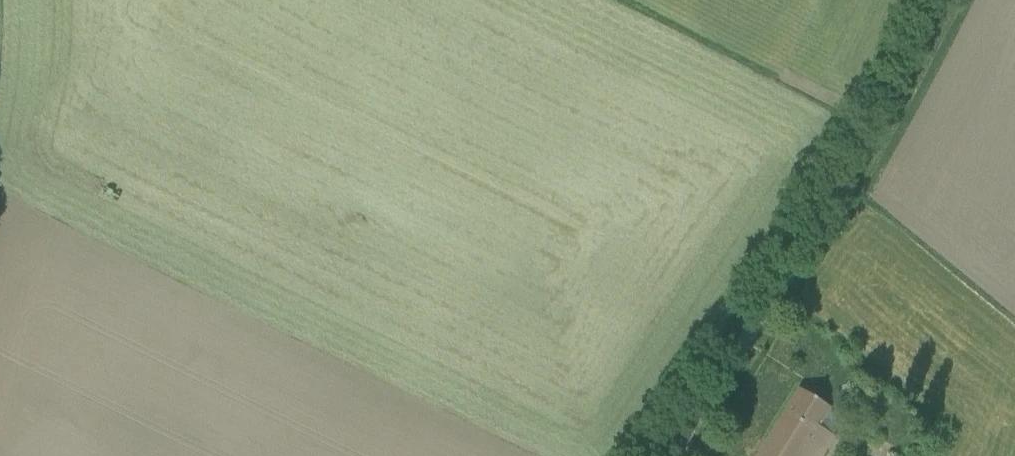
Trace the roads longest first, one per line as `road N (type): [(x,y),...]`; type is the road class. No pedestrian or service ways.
road 1 (unclassified): [(674,455),(854,166),(939,0)]

